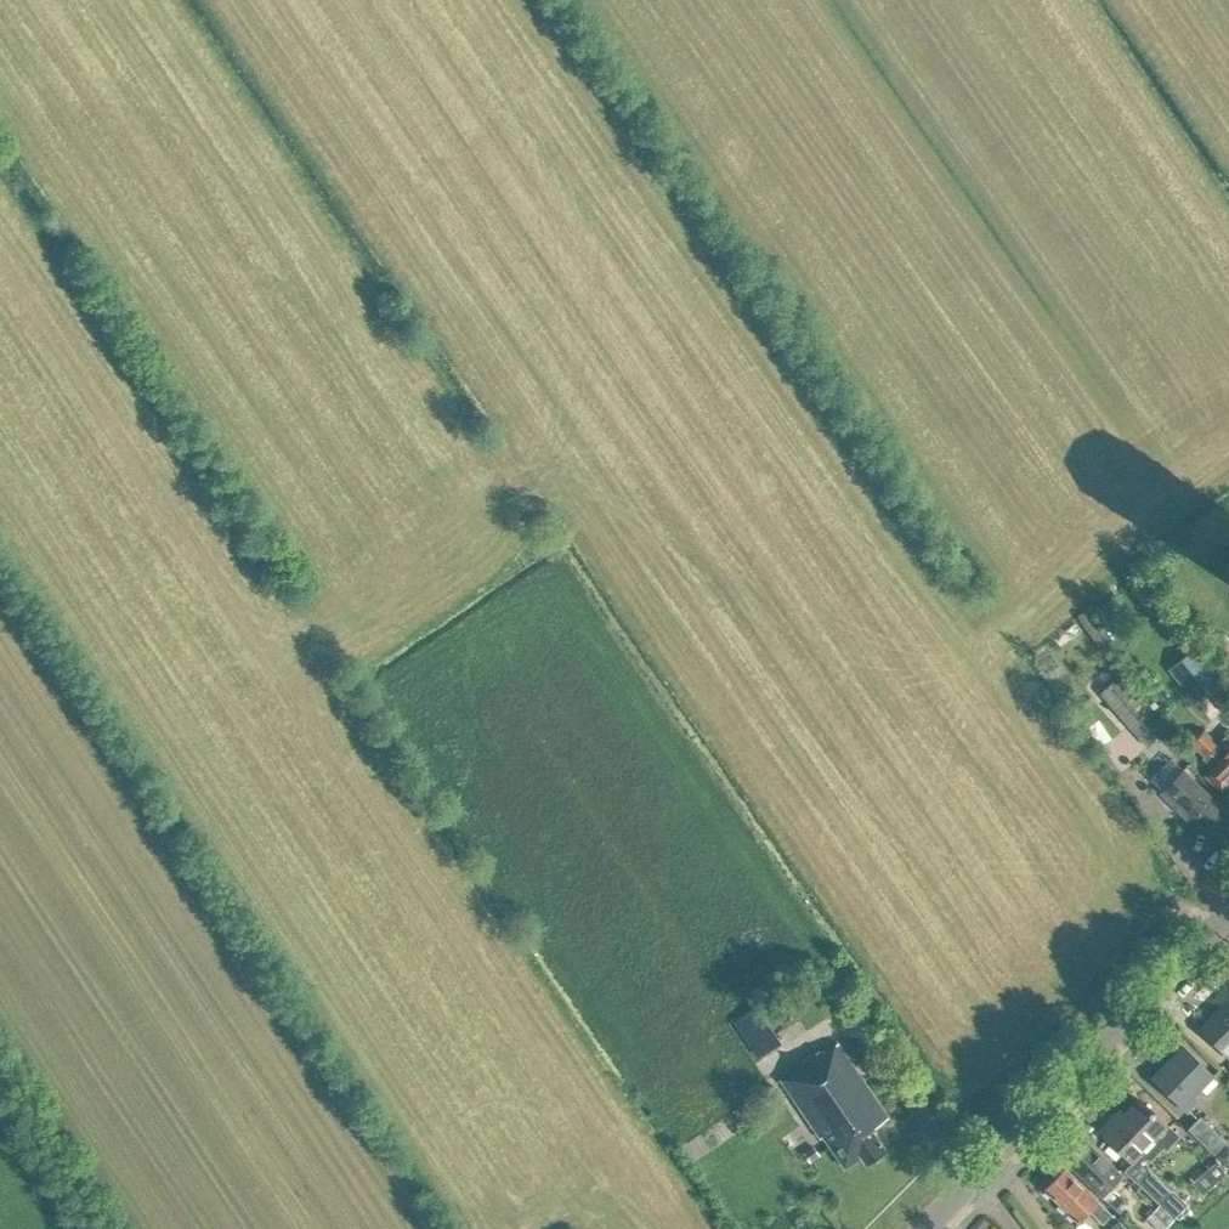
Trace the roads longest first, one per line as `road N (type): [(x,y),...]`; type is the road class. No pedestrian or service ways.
road 1 (tertiary): [(925,1228),(1228,912)]

